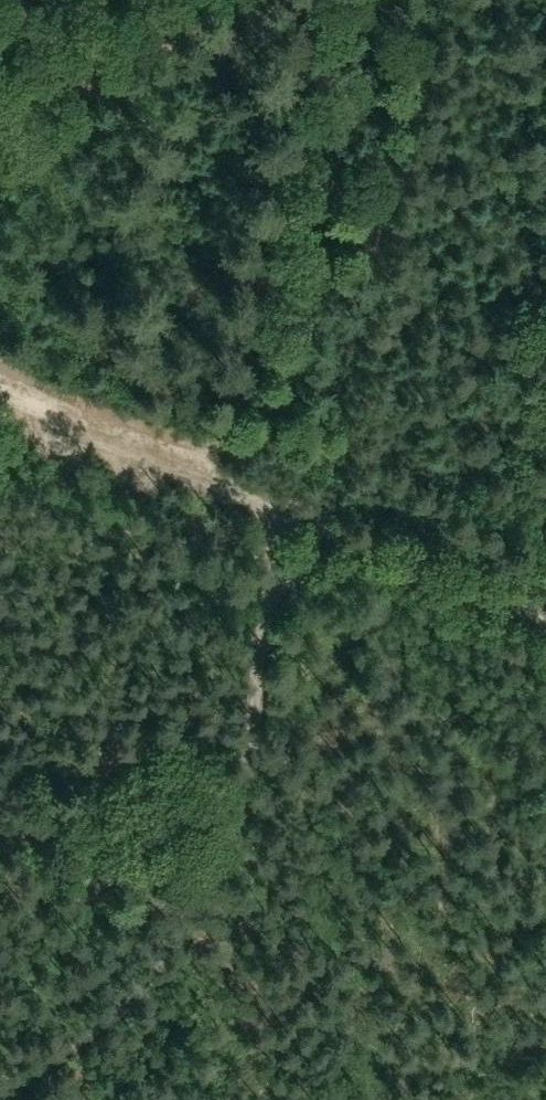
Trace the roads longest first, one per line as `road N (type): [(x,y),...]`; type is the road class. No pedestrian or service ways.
road 1 (track): [(227,796),(275,519),(545,632)]
road 2 (track): [(0,1093),(132,1014),(153,992),(192,920),(227,796)]
road 3 (track): [(275,519),(0,401)]
road 4 (track): [(0,835),(227,796)]

